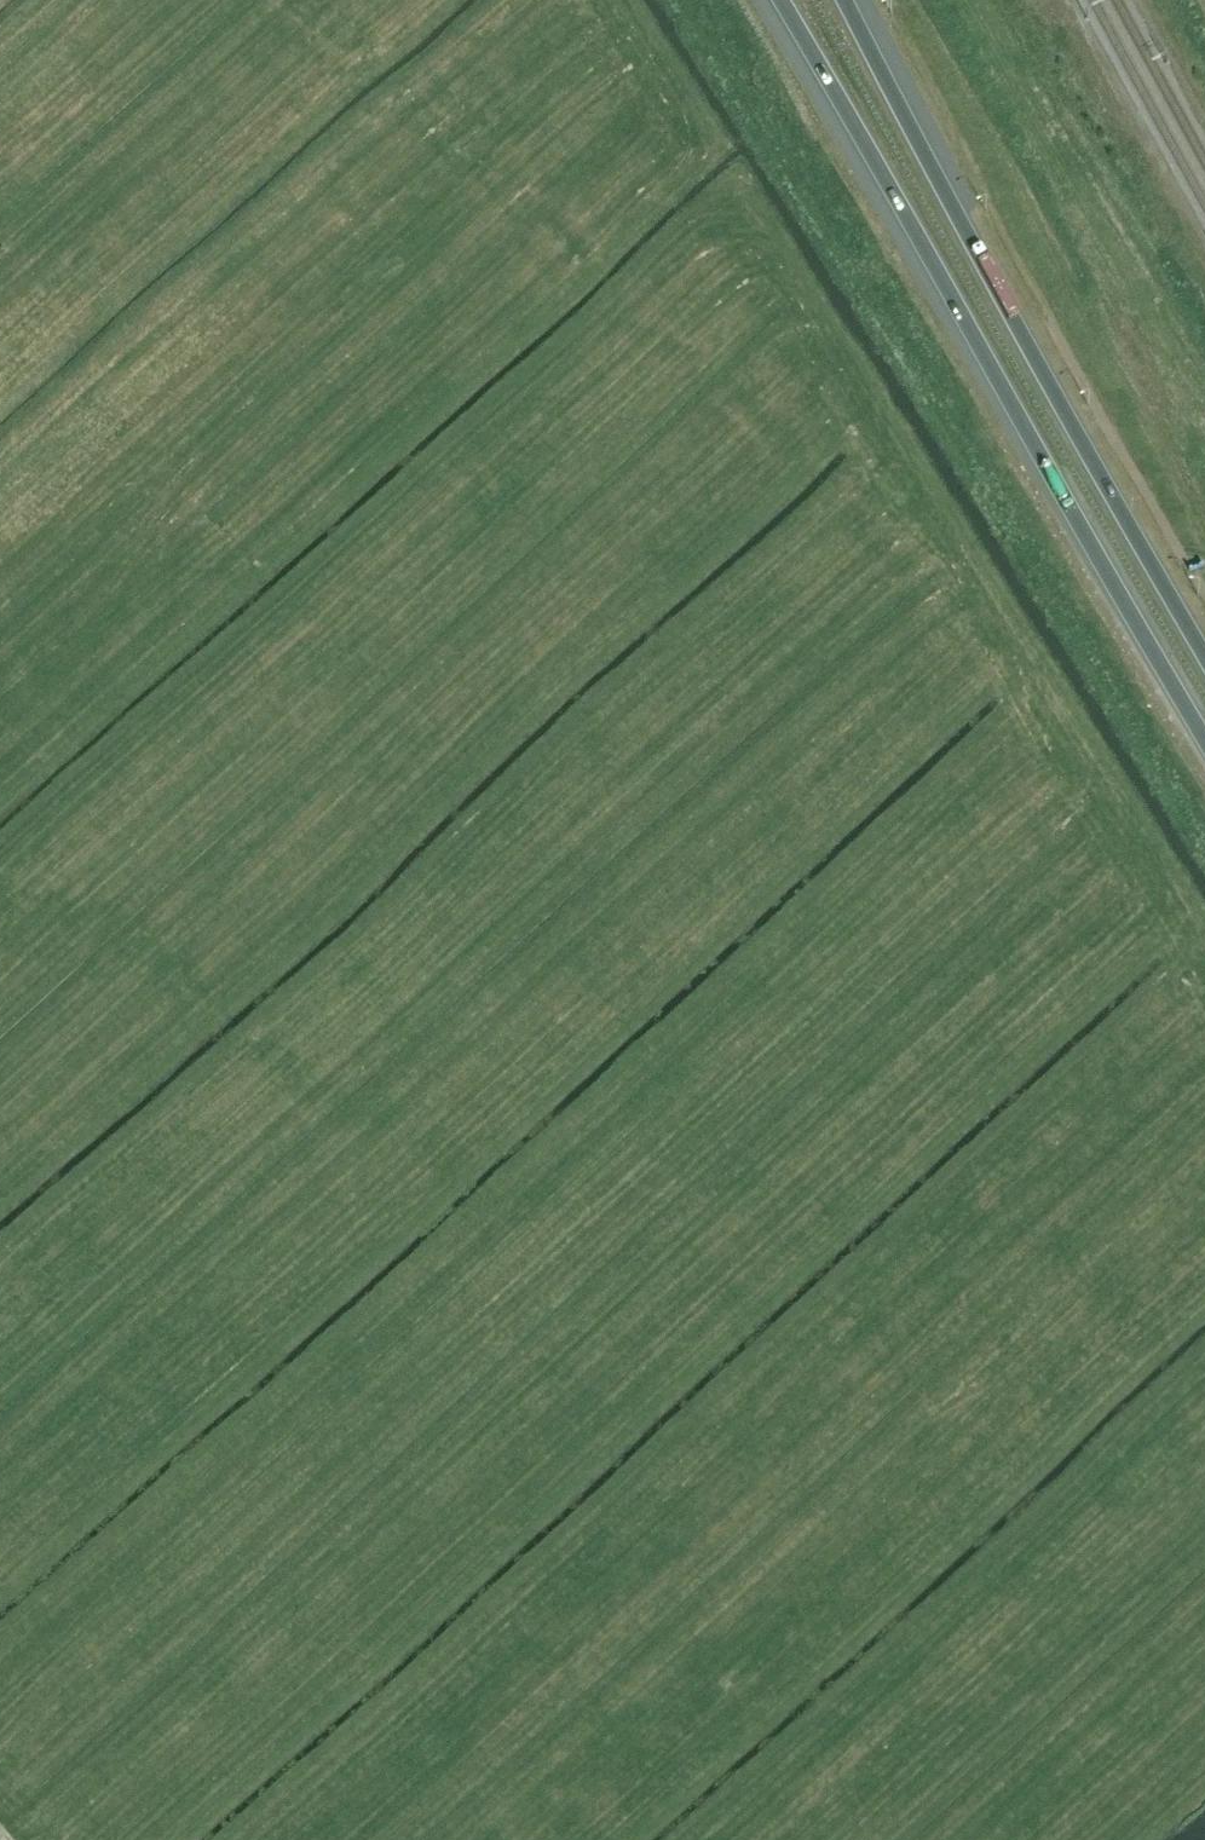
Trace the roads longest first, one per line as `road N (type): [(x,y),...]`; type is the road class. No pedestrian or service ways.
road 1 (trunk): [(775,0),(1204,745)]
road 2 (trunk): [(1204,662),(1091,467),(842,0)]

